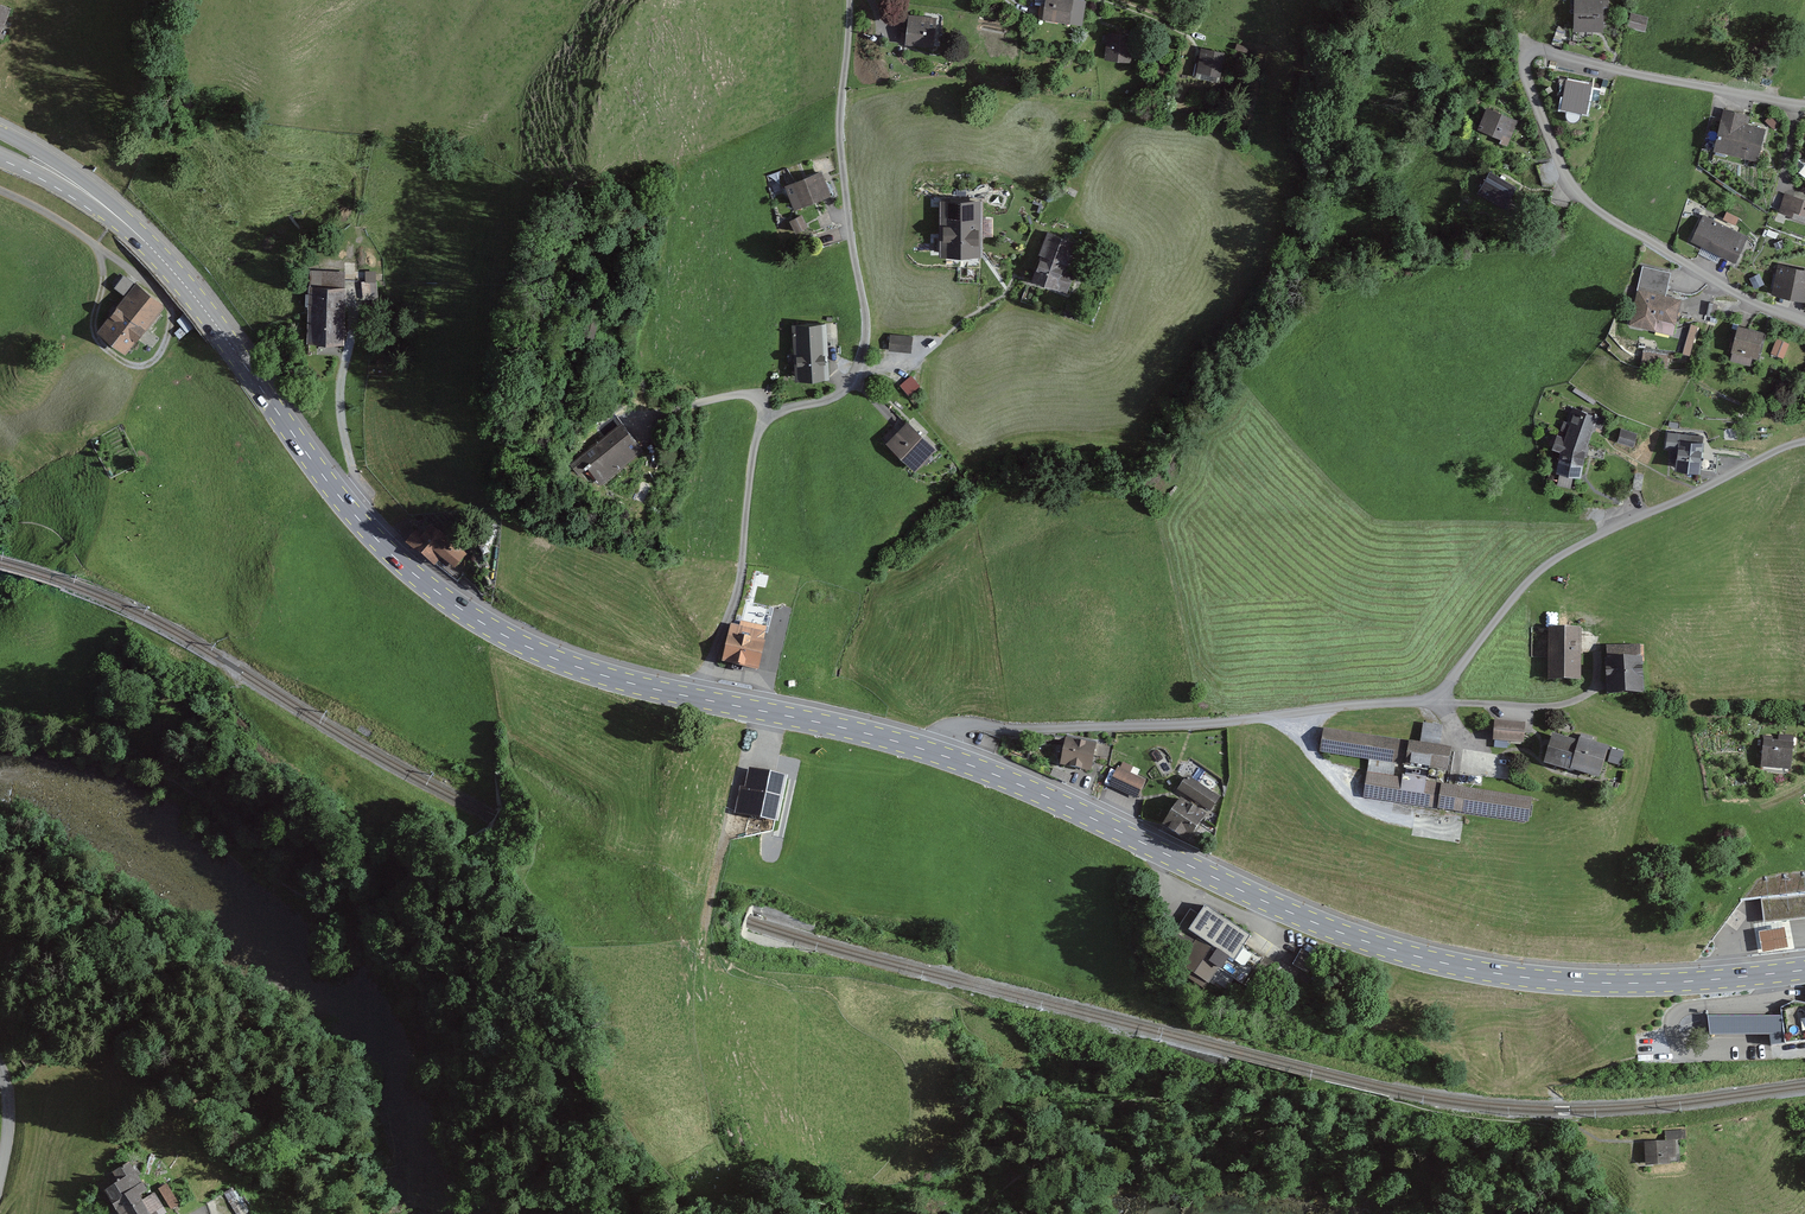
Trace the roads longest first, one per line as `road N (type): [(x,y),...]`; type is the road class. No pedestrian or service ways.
road 1 (unclassified): [(934,752),(963,725),(1196,725),(1437,698),(1538,573),(1581,544),(1804,442)]
road 2 (primary): [(934,752),(1317,924),(1419,957),(1514,976),(1615,983),(1804,970)]
road 3 (primary): [(82,191),(174,272),(346,505),(432,589),(557,660),(699,699)]
road 4 (unclassified): [(1804,324),(1749,301),(1595,210),(1571,185),(1544,127),(1525,55),(1538,48),(1667,81),(1804,103)]
road 5 (unclassified): [(759,424),(841,393),(864,343),(840,149),(849,0)]
road 6 (unclassified): [(699,699),(739,588),(759,424)]
road 7 (primary): [(699,699),(934,752)]
road 8 (unclassified): [(759,424),(762,404),(745,394),(675,411),(647,427)]

